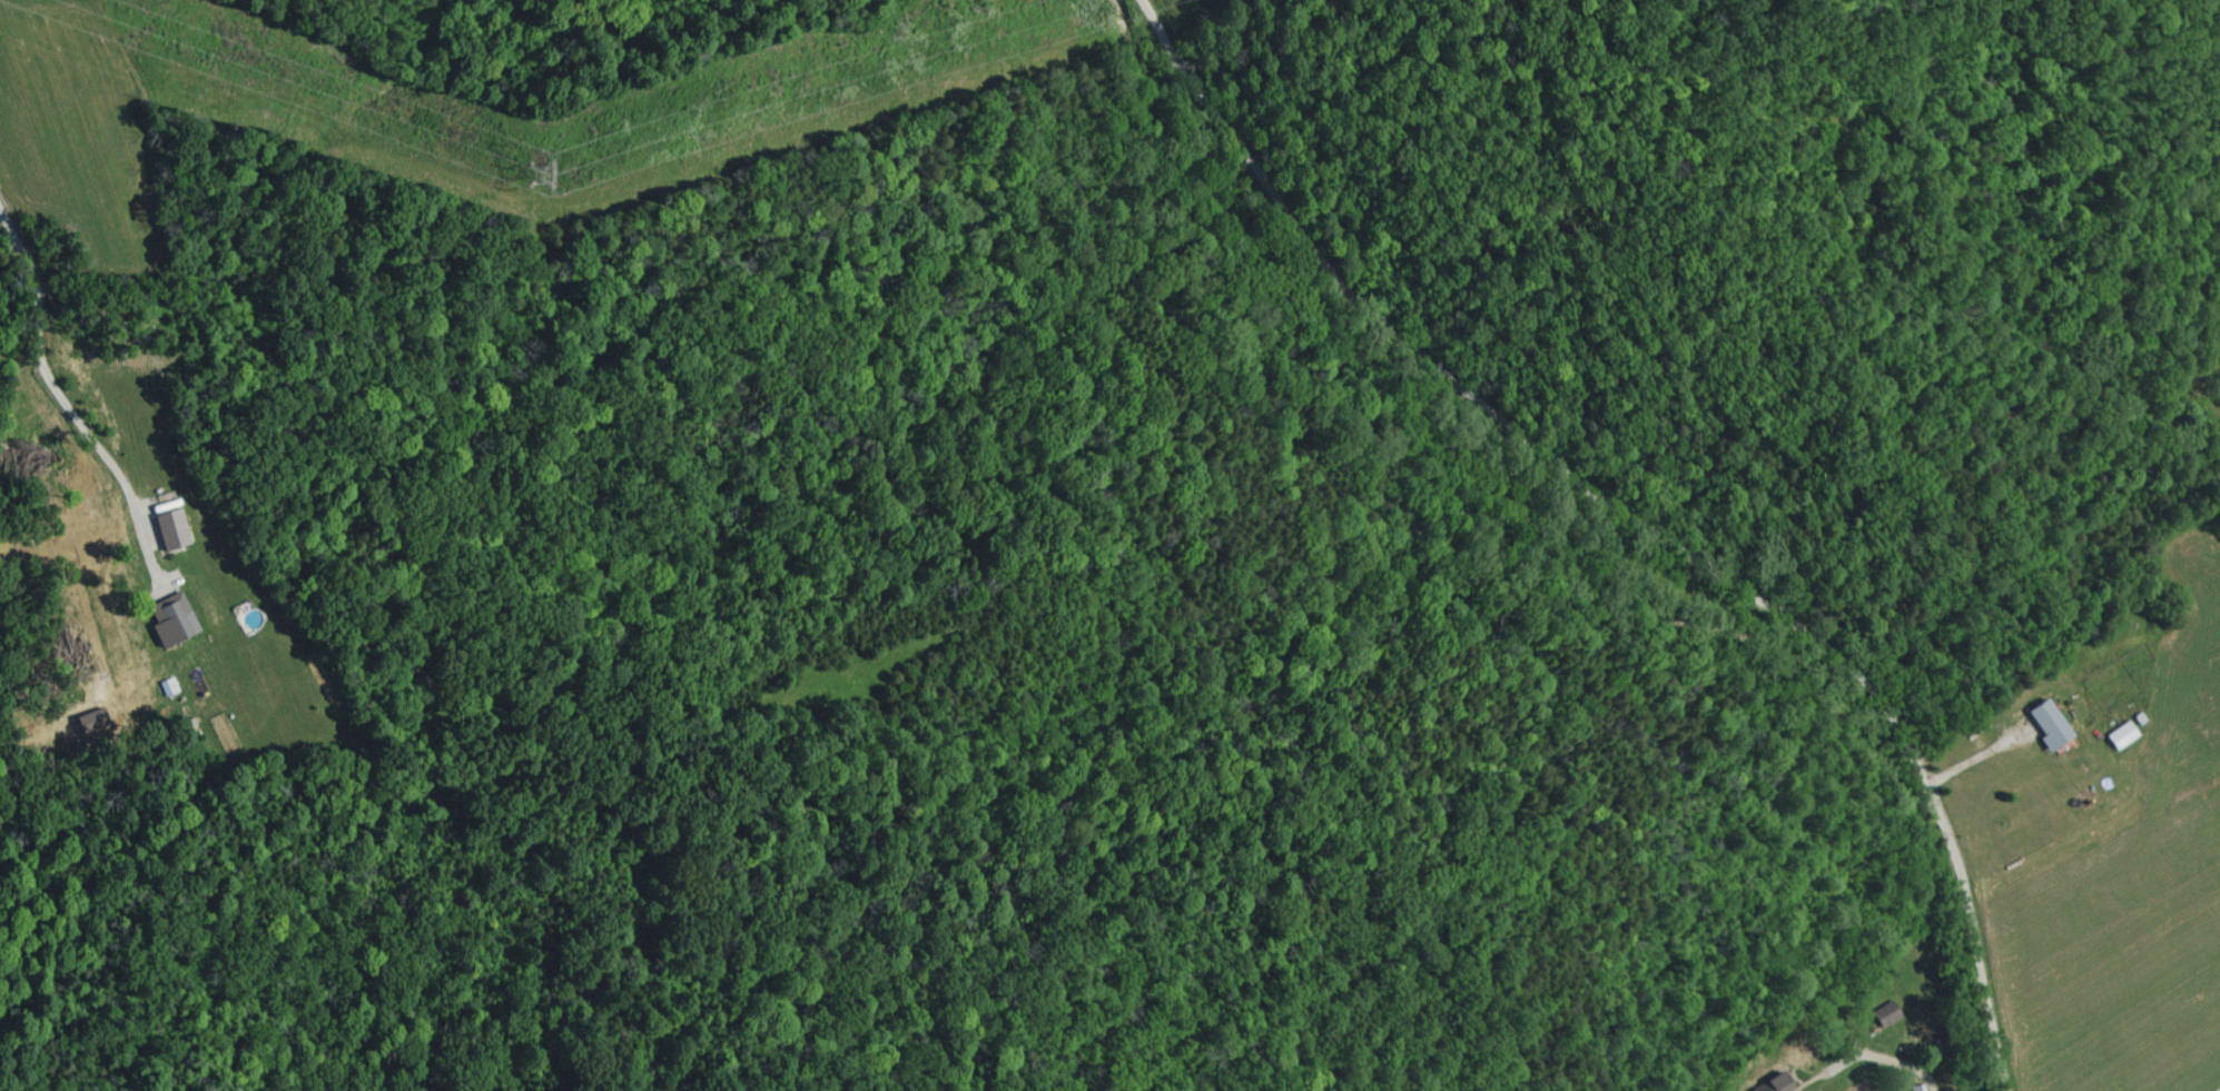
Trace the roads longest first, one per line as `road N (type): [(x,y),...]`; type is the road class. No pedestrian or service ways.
road 1 (residential): [(2003,1090),(1958,869),(1916,762),(1822,659),(1480,415),(1301,252),(1172,70),(1143,0)]

